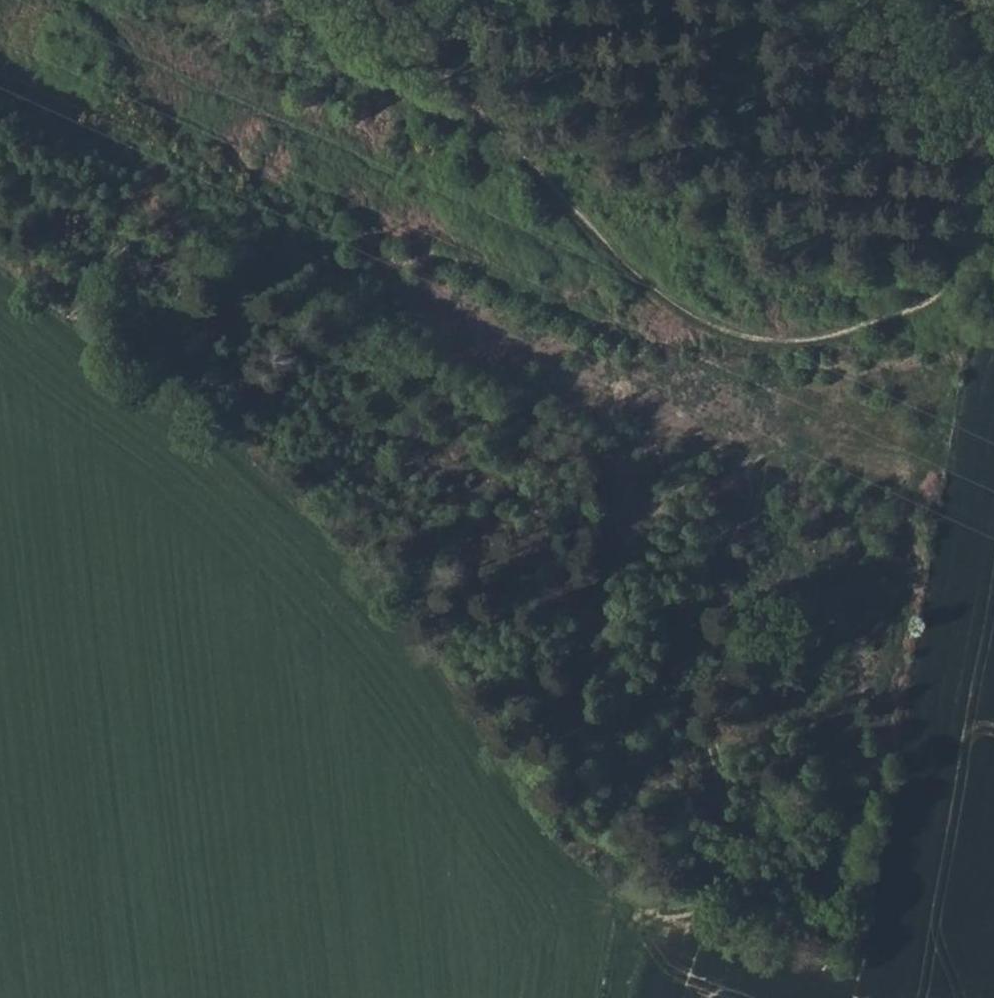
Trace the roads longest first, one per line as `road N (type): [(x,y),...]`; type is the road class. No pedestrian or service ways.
road 1 (track): [(370,0),(601,236),(698,310),(766,340),(834,331),(943,292),(993,257)]
road 2 (track): [(85,0),(147,57),(465,203)]

